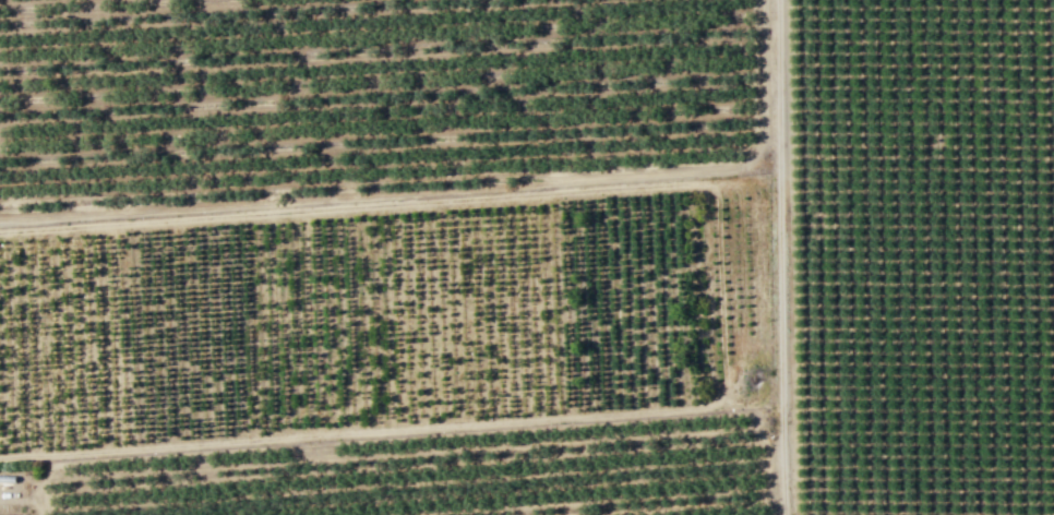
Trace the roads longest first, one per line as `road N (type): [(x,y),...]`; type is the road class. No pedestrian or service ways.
road 1 (track): [(778,0),(783,514)]

